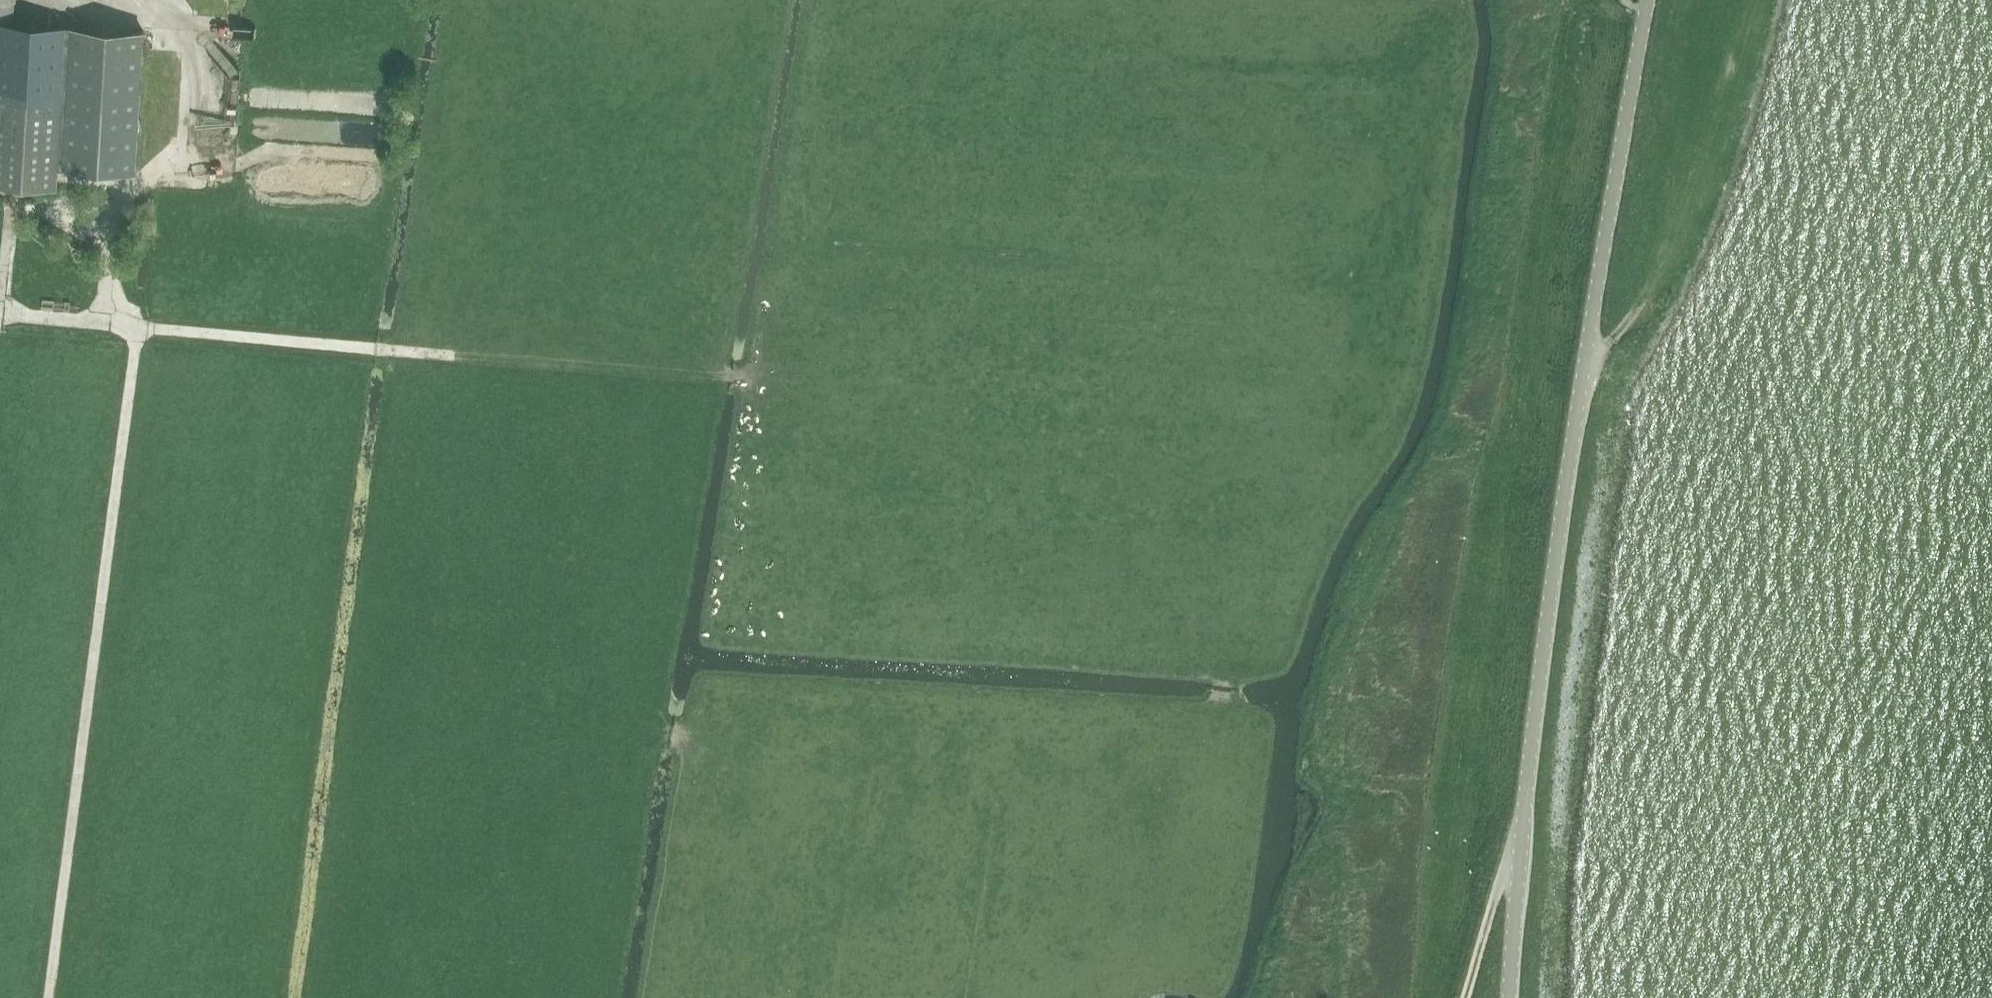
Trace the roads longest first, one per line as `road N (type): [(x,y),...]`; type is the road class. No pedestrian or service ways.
road 1 (track): [(50,997),(140,327),(110,278),(120,189),(196,160),(202,61),(147,0)]
road 2 (tertiary): [(1512,997),(1559,545),(1648,0)]

